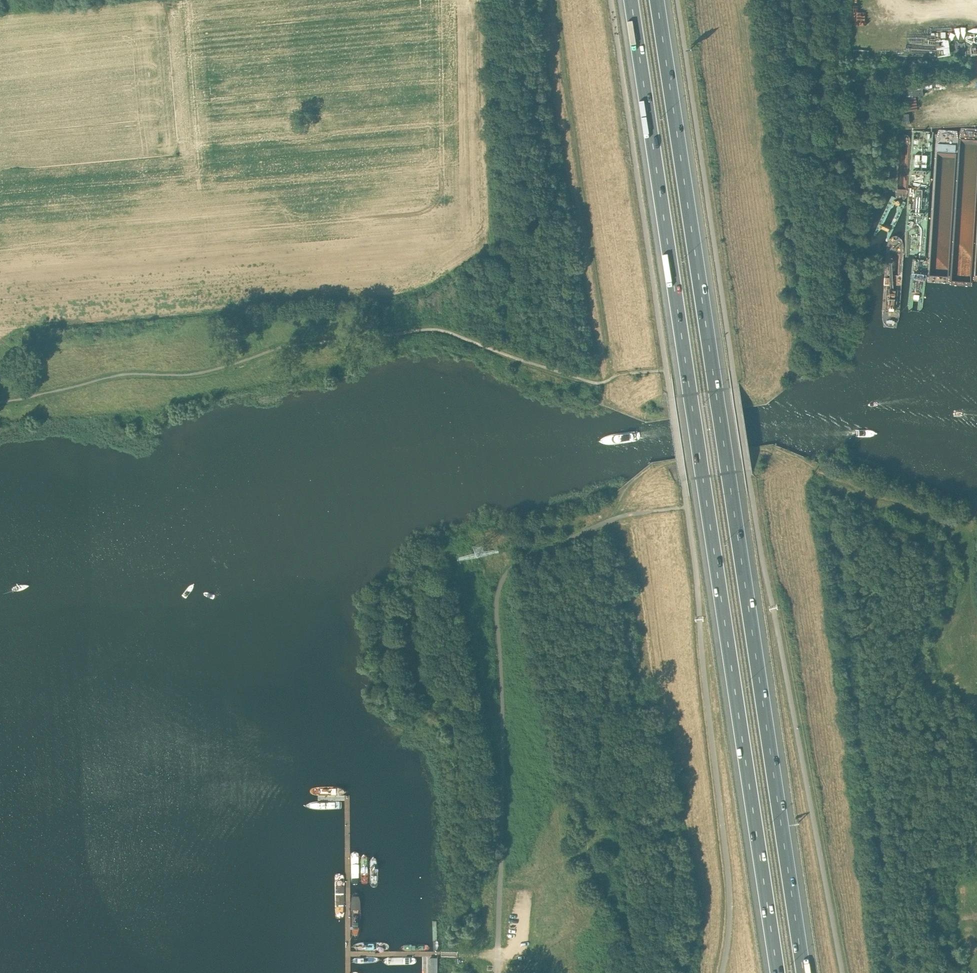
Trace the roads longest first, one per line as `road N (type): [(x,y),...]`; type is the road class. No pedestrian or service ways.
road 1 (motorway): [(804,972),(657,0)]
road 2 (motorway): [(631,0),(778,972)]

